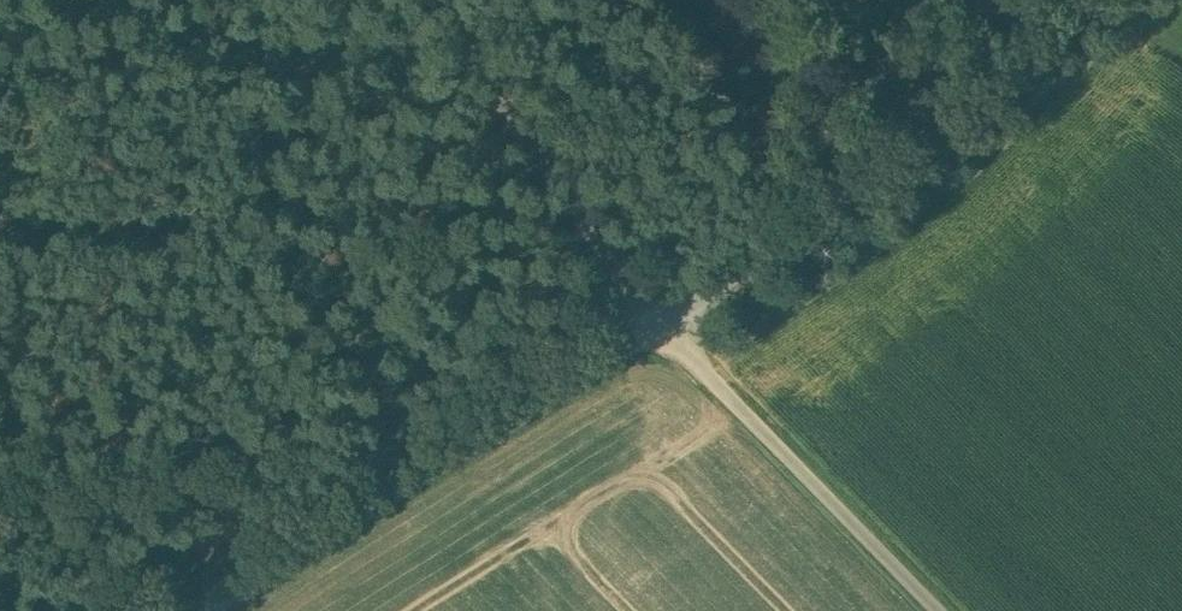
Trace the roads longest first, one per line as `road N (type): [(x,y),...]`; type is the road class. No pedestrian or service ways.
road 1 (unclassified): [(1091,0),(858,195),(656,320)]
road 2 (unclassified): [(656,320),(199,610)]
road 3 (unclassified): [(940,610),(656,320)]
road 4 (unclassified): [(656,320),(422,0)]

